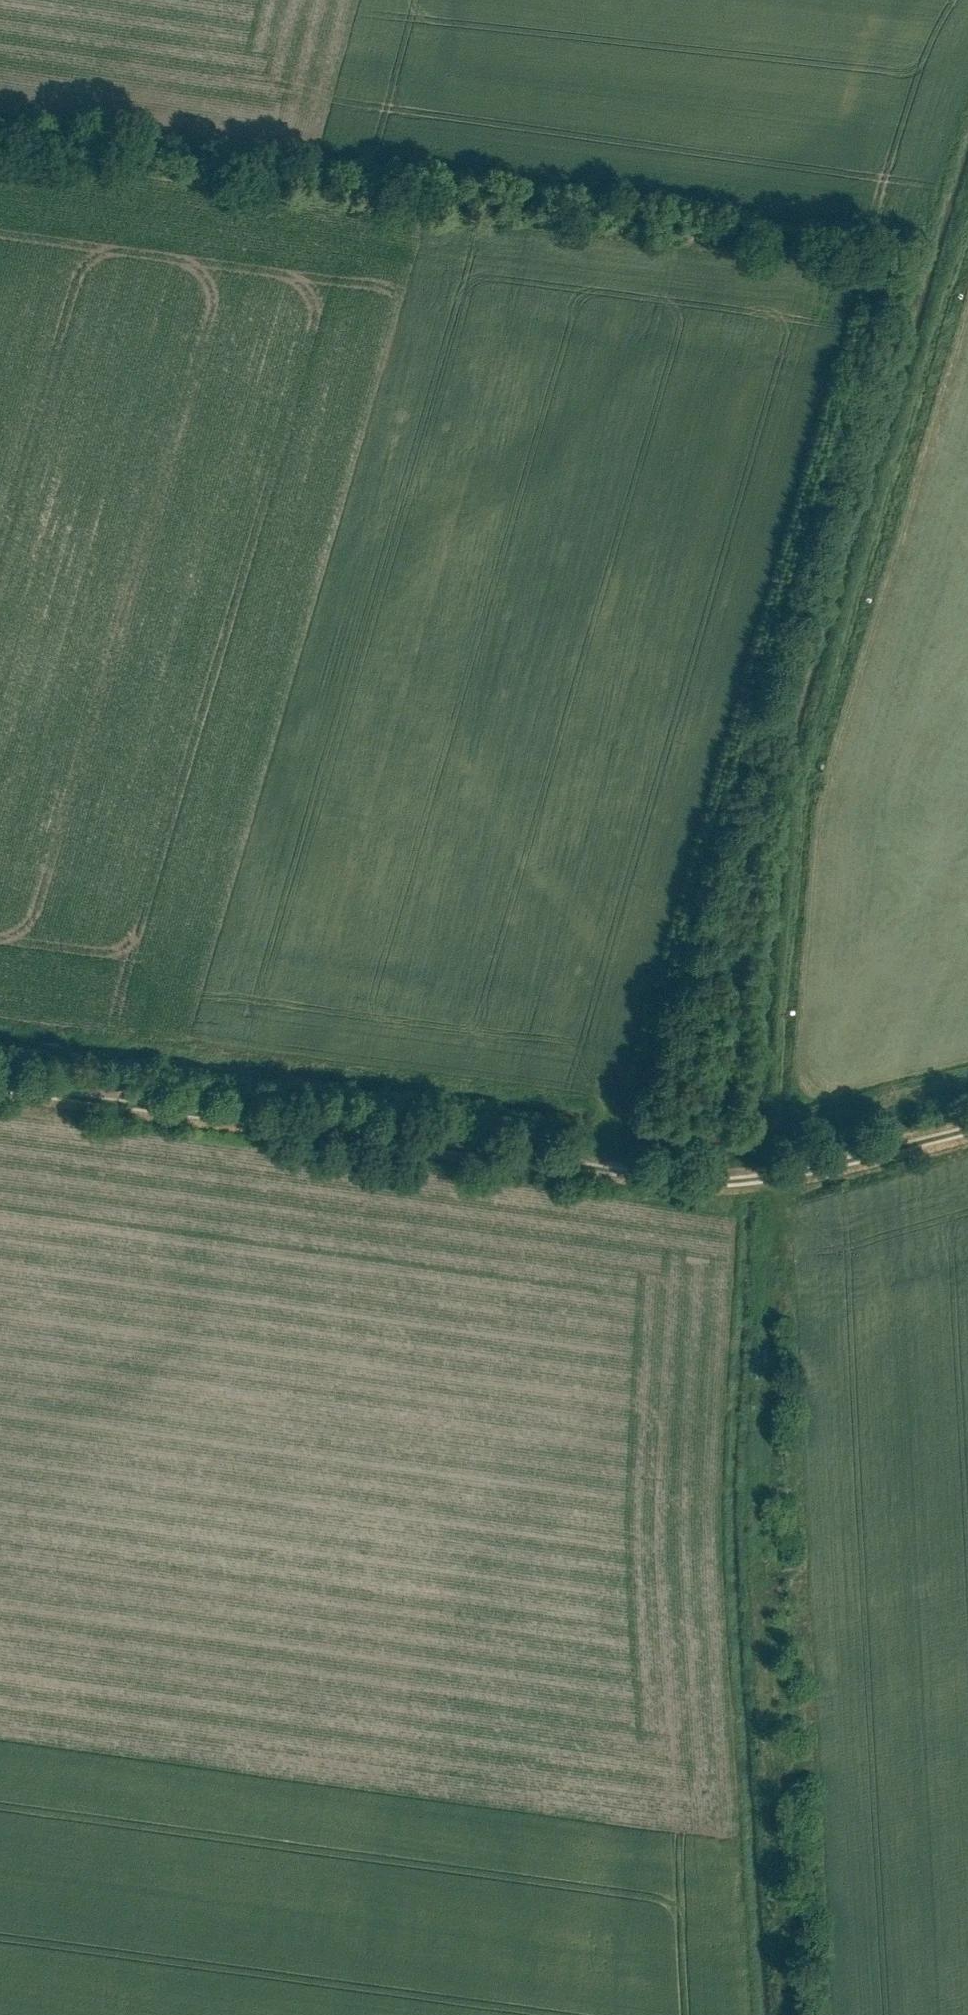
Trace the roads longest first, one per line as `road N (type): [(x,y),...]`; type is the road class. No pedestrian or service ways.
road 1 (unclassified): [(0,1089),(703,1183),(784,1175),(967,1128)]

